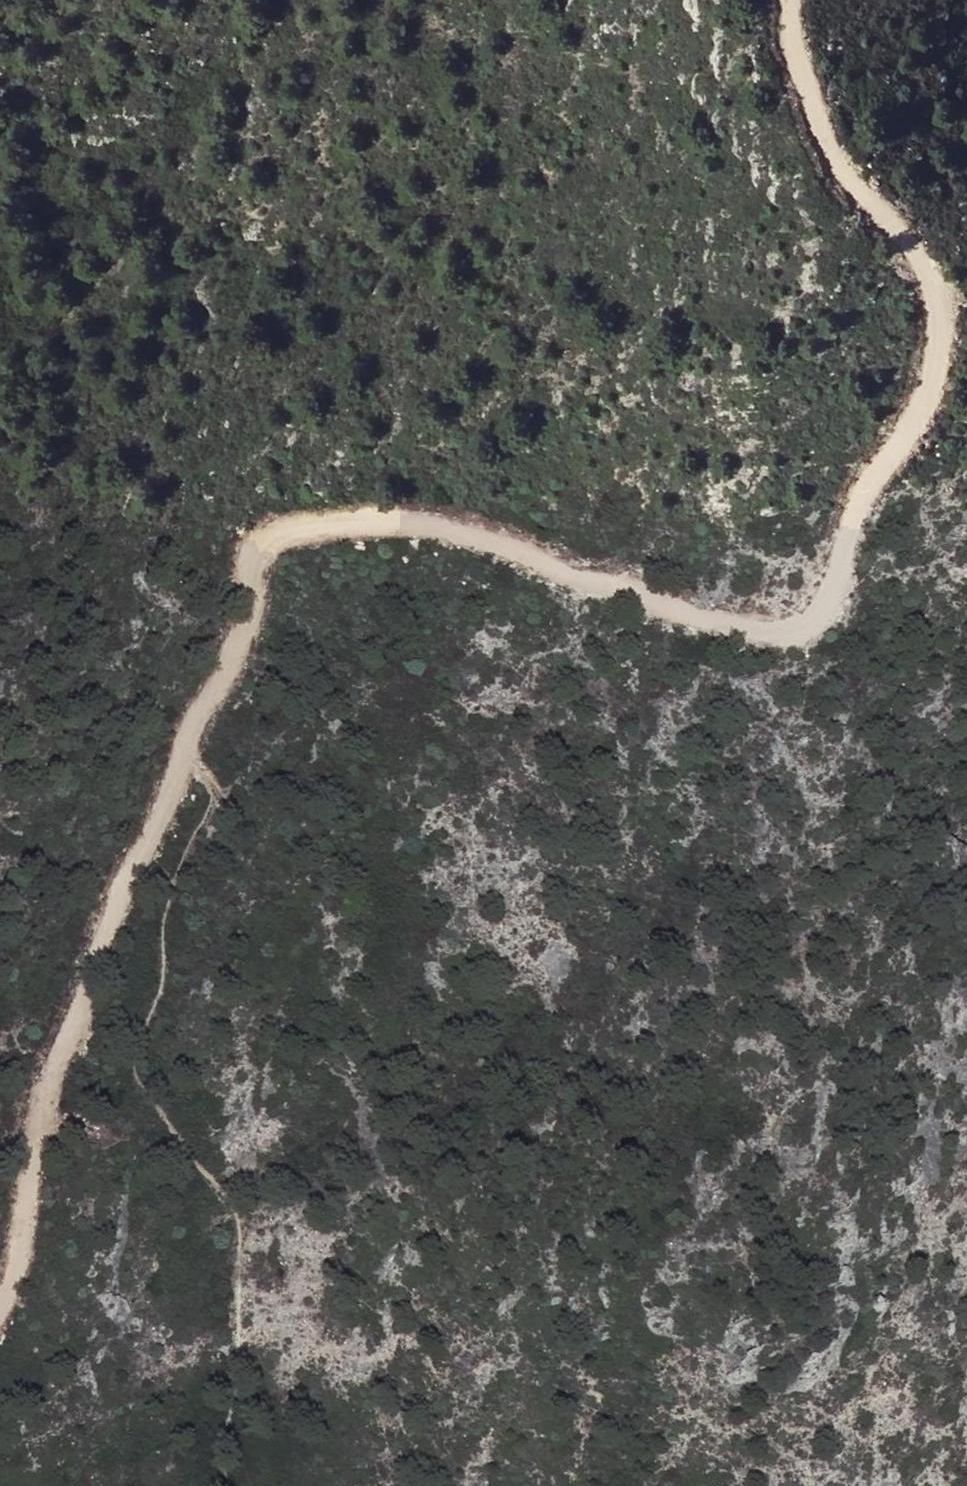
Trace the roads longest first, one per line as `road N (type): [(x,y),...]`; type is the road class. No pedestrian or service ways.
road 1 (track): [(0,1293),(34,1188),(40,1110),(87,1011),(120,897),(186,755),(196,714),(243,639),(249,556),(282,533),(459,524),(727,627),(789,636),(818,628),(862,498),(918,419),(945,352),(937,280),(844,163),(798,83),(792,0)]

